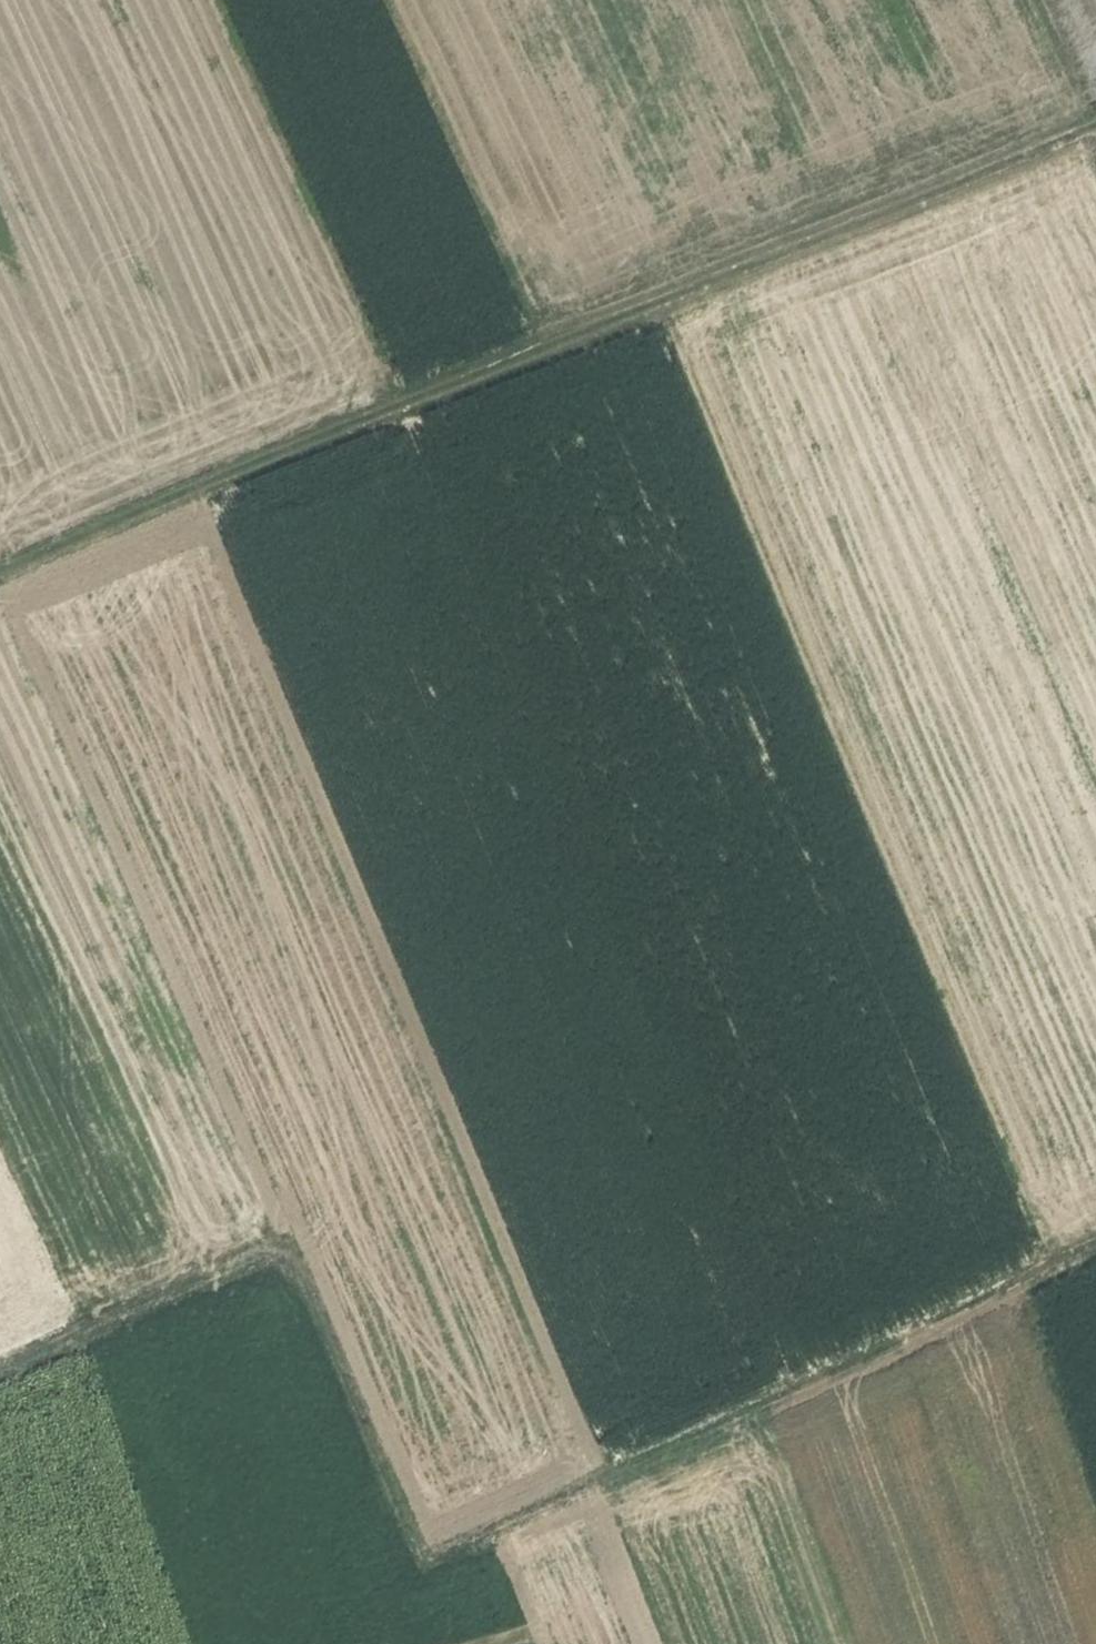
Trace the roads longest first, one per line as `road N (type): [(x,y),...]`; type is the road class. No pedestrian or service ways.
road 1 (track): [(0,574),(1095,128)]
road 2 (track): [(1095,1242),(600,1478),(423,1549),(289,1240)]
road 3 (track): [(0,1366),(289,1240)]

